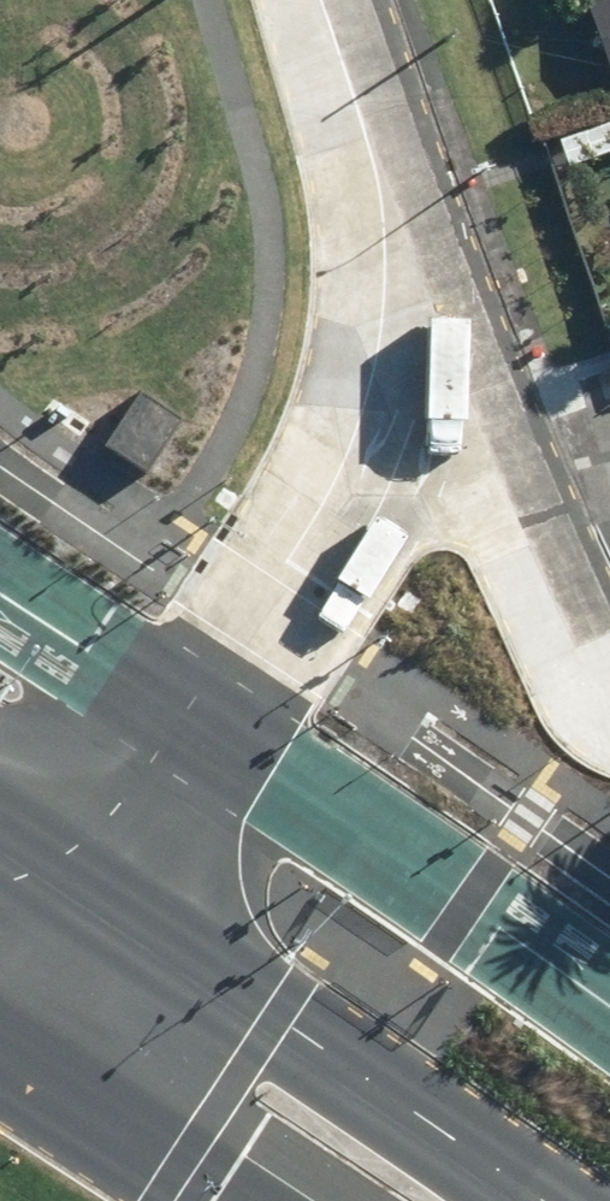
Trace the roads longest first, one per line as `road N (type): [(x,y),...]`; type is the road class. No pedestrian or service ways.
road 1 (residential): [(68,860),(325,450),(352,382),(358,302)]
road 2 (primary): [(68,860),(536,1200)]
road 3 (residential): [(358,302),(411,332),(440,361),(602,708)]
road 4 (primary): [(278,1200),(152,1112),(0,1024)]
road 5 (residential): [(358,302),(373,224),(365,125),(322,0)]
road 6 (residential): [(0,969),(68,860)]

